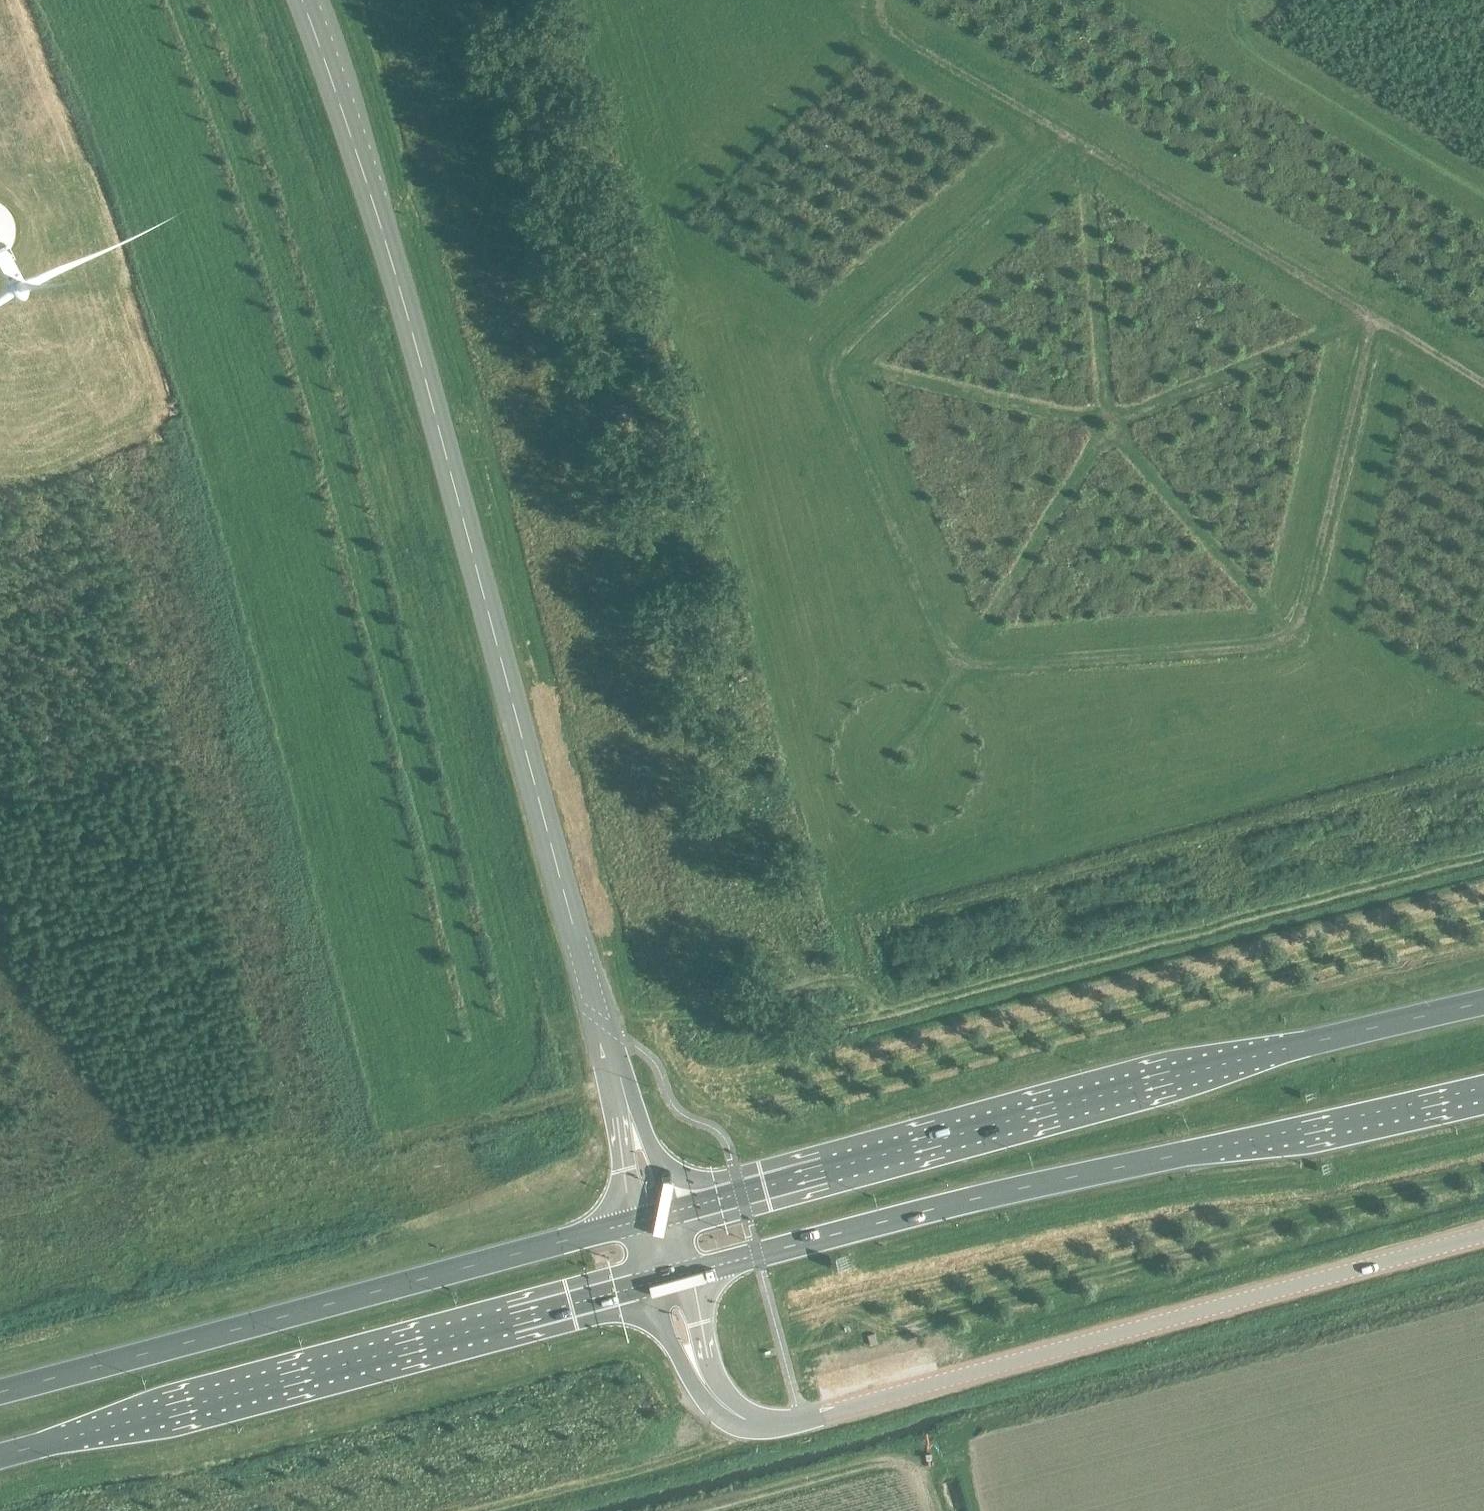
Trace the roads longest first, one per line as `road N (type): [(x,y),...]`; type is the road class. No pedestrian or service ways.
road 1 (tertiary): [(628,1125),(387,237),(302,0)]
road 2 (trunk): [(1483,1004),(666,1213)]
road 3 (trunk): [(682,1276),(942,1207),(1483,1087)]
road 4 (unclassified): [(1483,1239),(800,1419),(742,1418),(703,1380)]
road 5 (trunk): [(0,1457),(660,1281)]
road 6 (trunk): [(643,1219),(0,1393)]

